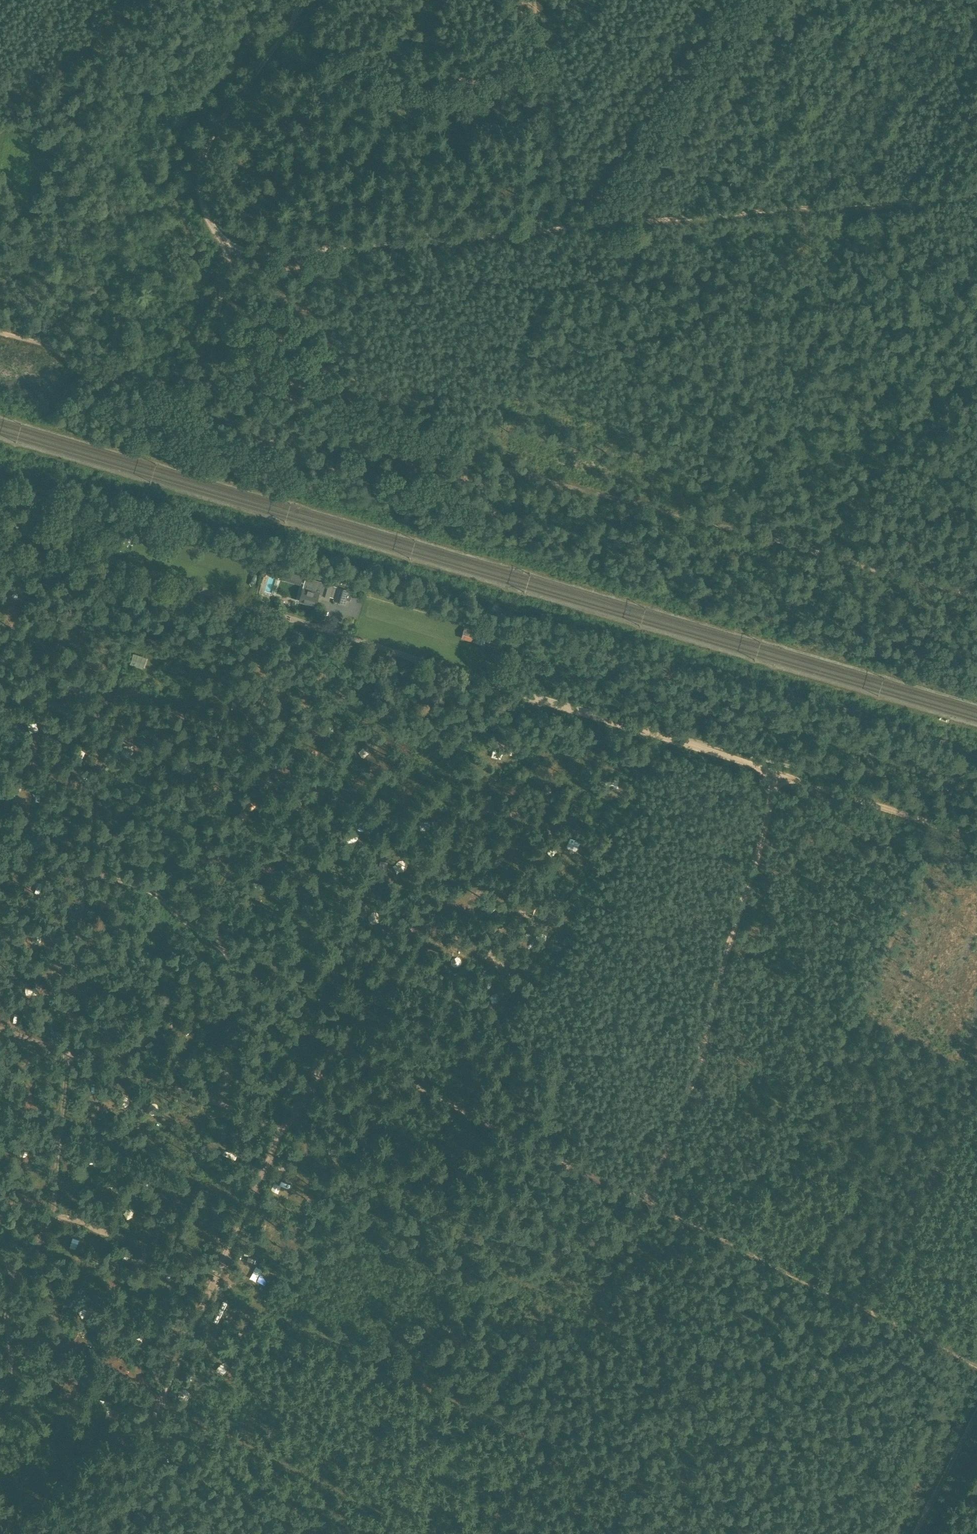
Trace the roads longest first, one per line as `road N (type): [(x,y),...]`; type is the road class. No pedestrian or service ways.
road 1 (track): [(86,869),(161,898),(300,1018),(382,1070),(976,1366)]
road 2 (track): [(97,1533),(278,1138),(394,964),(455,853),(485,810),(556,821)]
road 3 (track): [(116,563),(106,594),(54,1213),(11,1275),(0,1430)]
road 4 (track): [(777,774),(695,1074),(662,1157),(470,1533)]
road 5 (track): [(976,596),(199,382)]
road 6 (track): [(229,253),(976,197)]
road 7 (track): [(919,882),(609,1533)]
road 8 (unclassified): [(0,526),(550,702)]
road 9 (track): [(212,1286),(634,1481)]
road 10 (track): [(550,702),(976,839)]
road 11 (track): [(101,700),(267,738),(447,865)]
road 12 (track): [(0,1030),(281,1133)]
road 13 (track): [(160,1403),(427,1533)]
road 14 (track): [(229,253),(202,210),(201,159),(302,0)]
road 15 (track): [(200,814),(394,964)]
road 16 (track): [(199,382),(155,418),(118,402),(59,352),(0,332)]
road 17 (track): [(267,738),(221,782),(148,890)]
road 18 (track): [(54,1213),(216,1276)]
road 19 (track): [(976,1409),(915,1533)]
road 20 (track): [(199,382),(229,253)]

